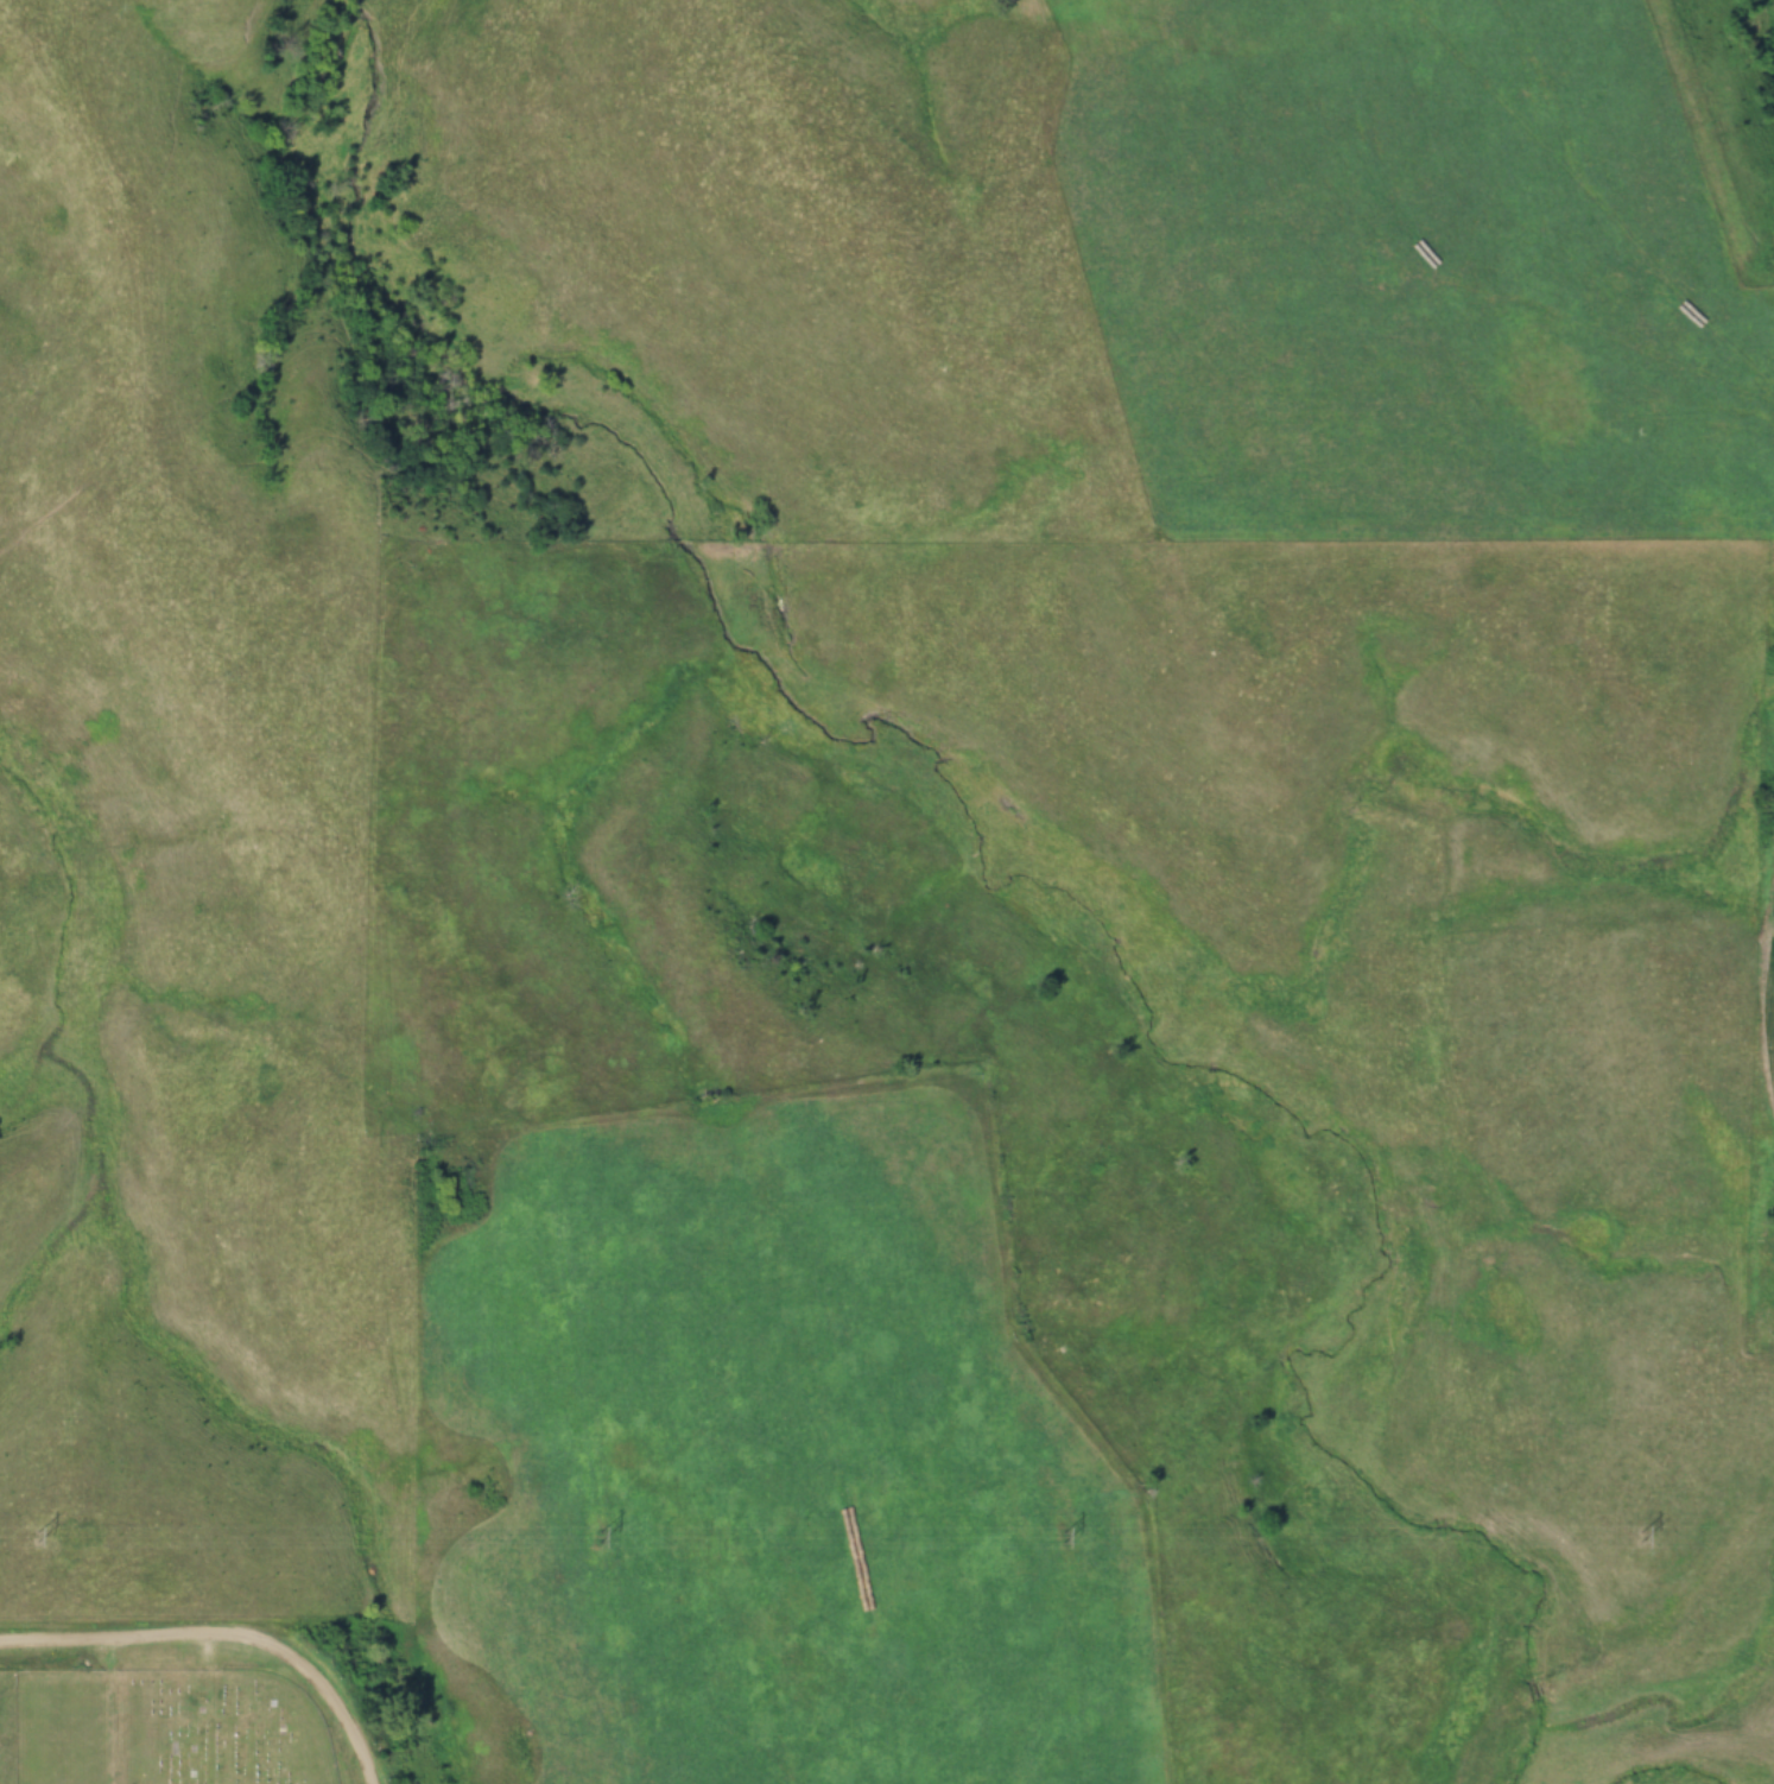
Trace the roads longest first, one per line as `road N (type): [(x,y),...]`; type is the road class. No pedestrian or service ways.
road 1 (residential): [(371,1783),(330,1693),(289,1651),(264,1640),(0,1640)]

